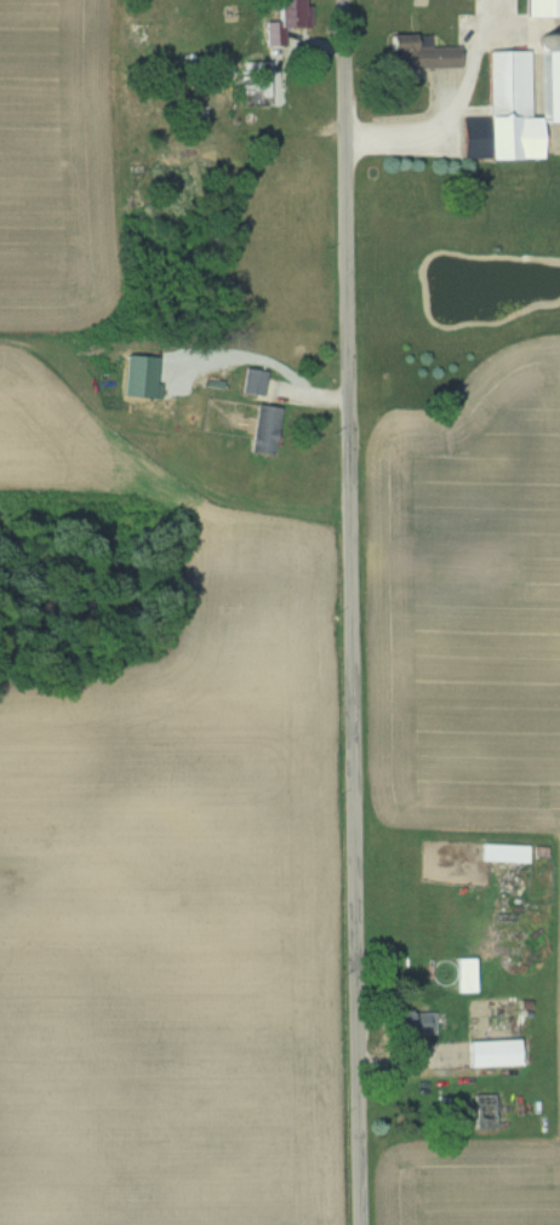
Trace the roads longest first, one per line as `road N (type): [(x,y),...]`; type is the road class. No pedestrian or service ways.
road 1 (tertiary): [(364,1224),(347,0)]

